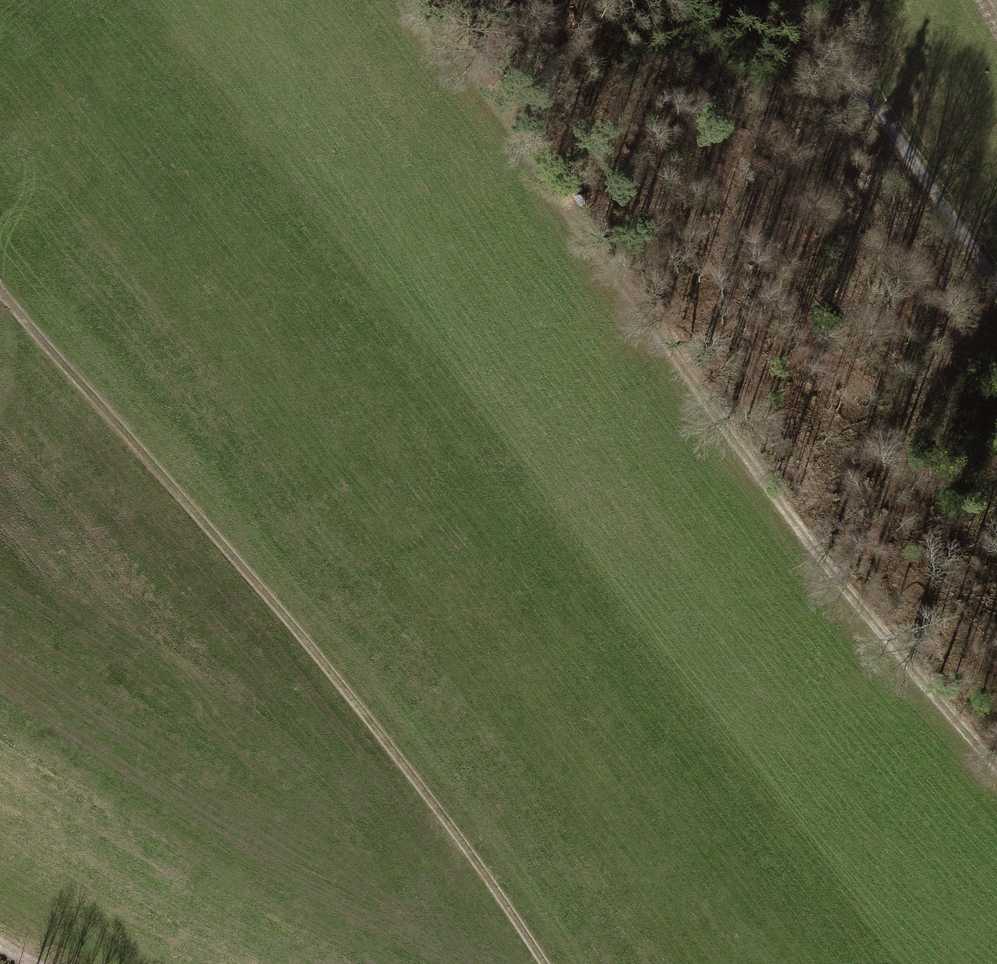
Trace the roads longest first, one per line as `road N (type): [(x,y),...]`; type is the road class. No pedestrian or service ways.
road 1 (track): [(996,765),(827,586),(367,0)]
road 2 (track): [(0,291),(296,625),(548,963)]
road 3 (track): [(996,286),(789,0)]

